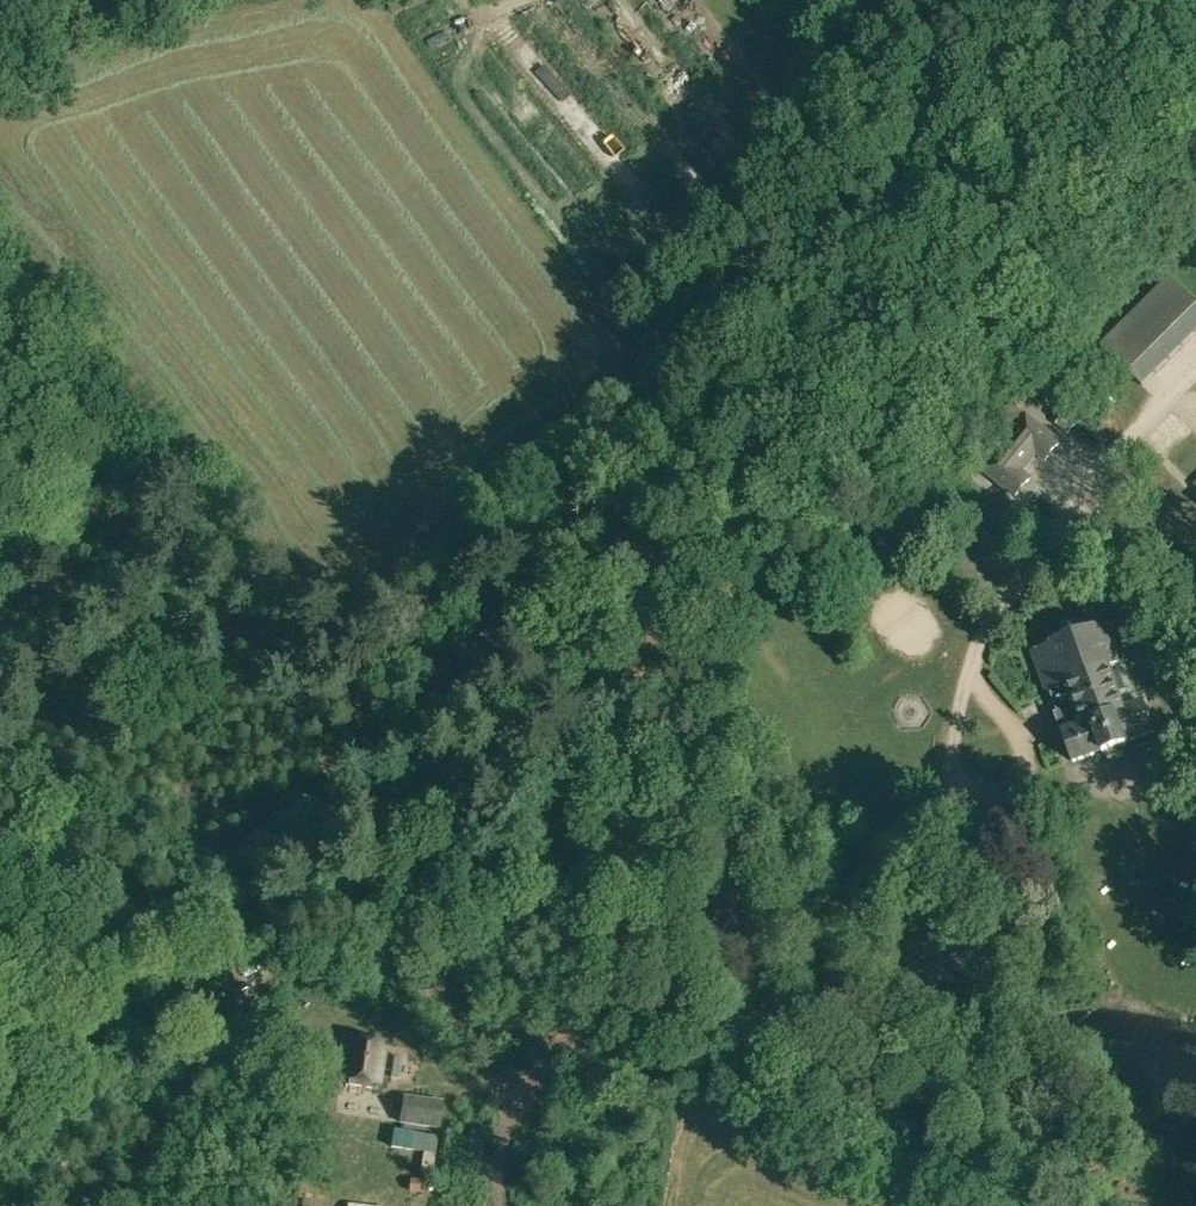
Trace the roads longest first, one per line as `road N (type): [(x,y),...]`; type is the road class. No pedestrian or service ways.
road 1 (track): [(1195,365),(1028,572),(974,675)]
road 2 (track): [(974,675),(950,759),(967,784),(994,793),(1012,783),(1023,759),(1019,736),(990,703)]

